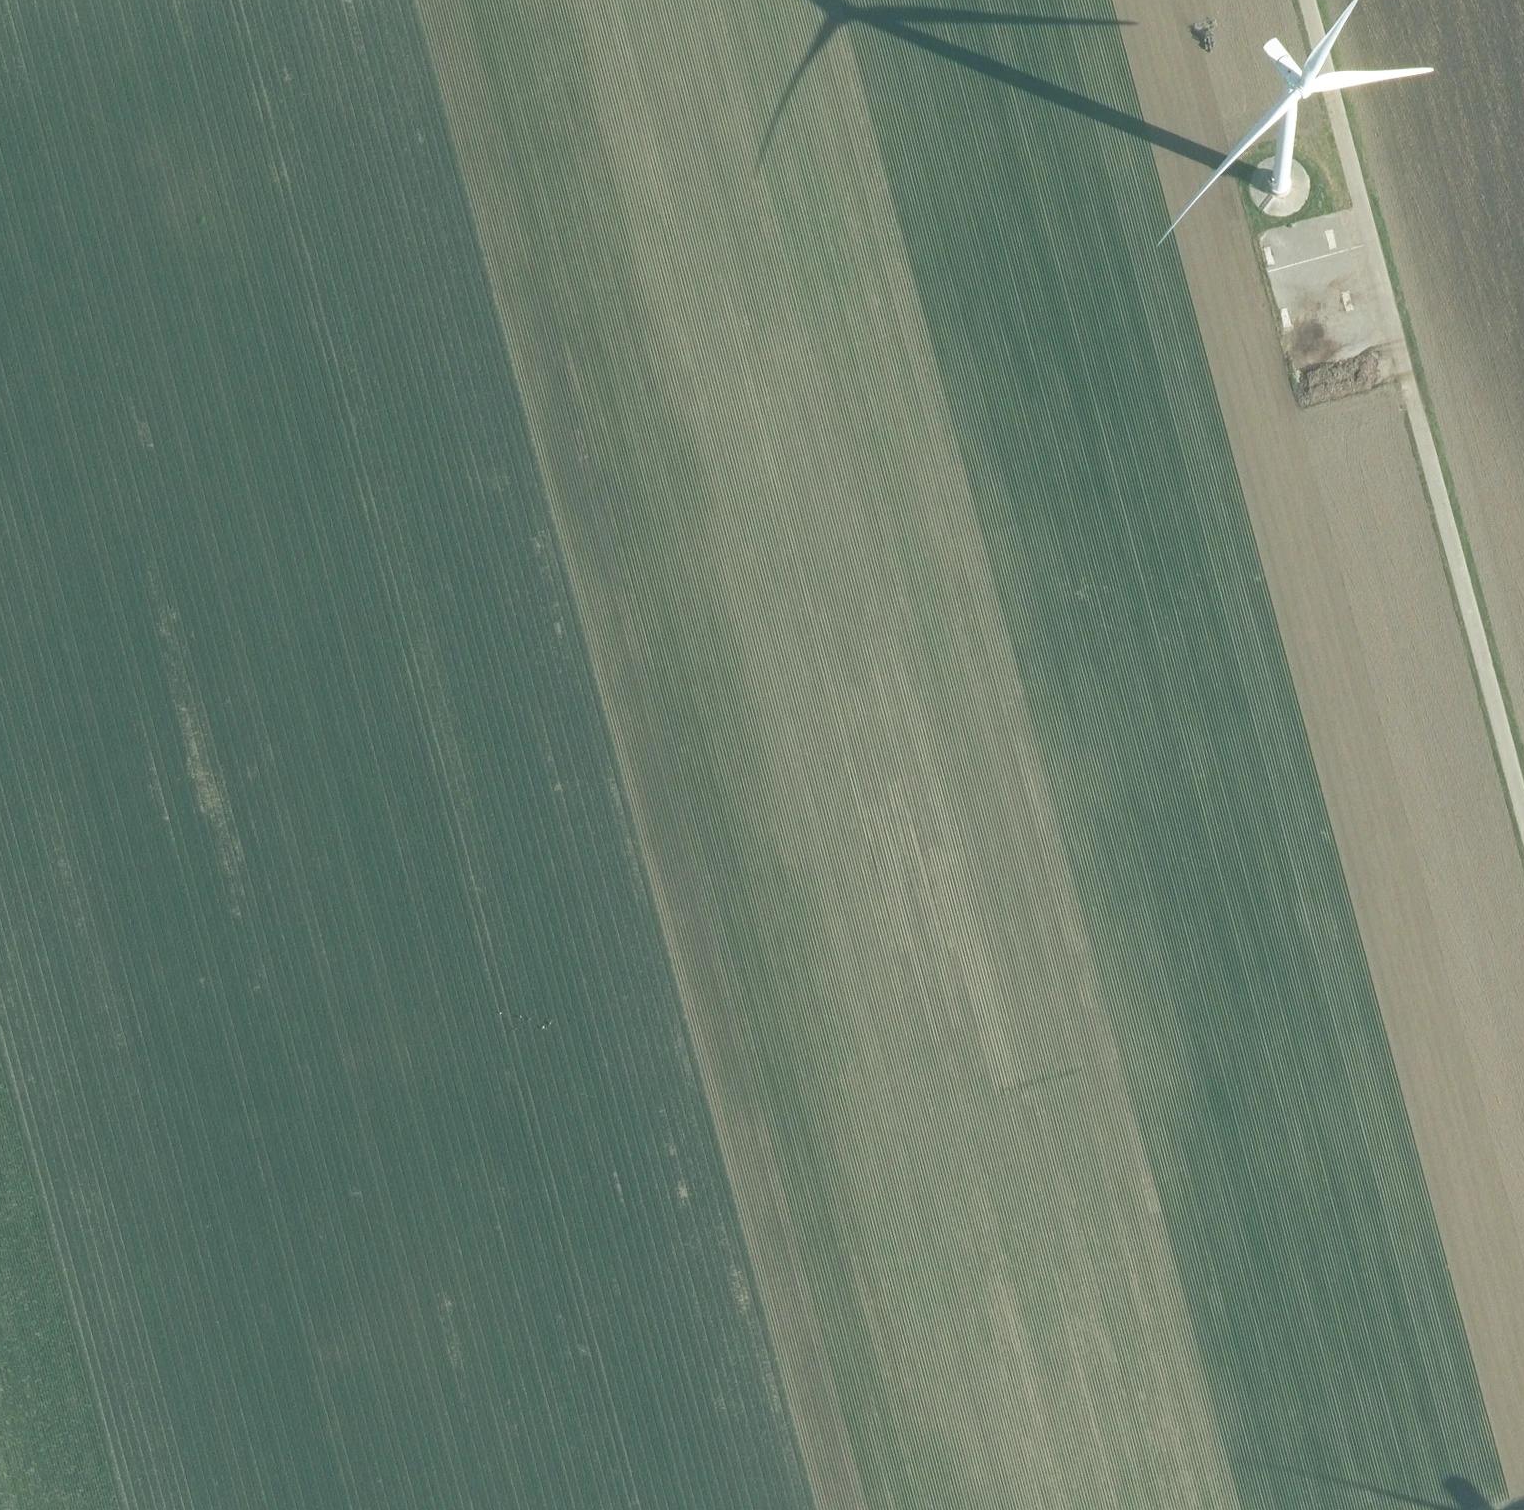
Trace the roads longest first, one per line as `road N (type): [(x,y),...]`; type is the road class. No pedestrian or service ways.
road 1 (track): [(1311,0),(1523,806)]

